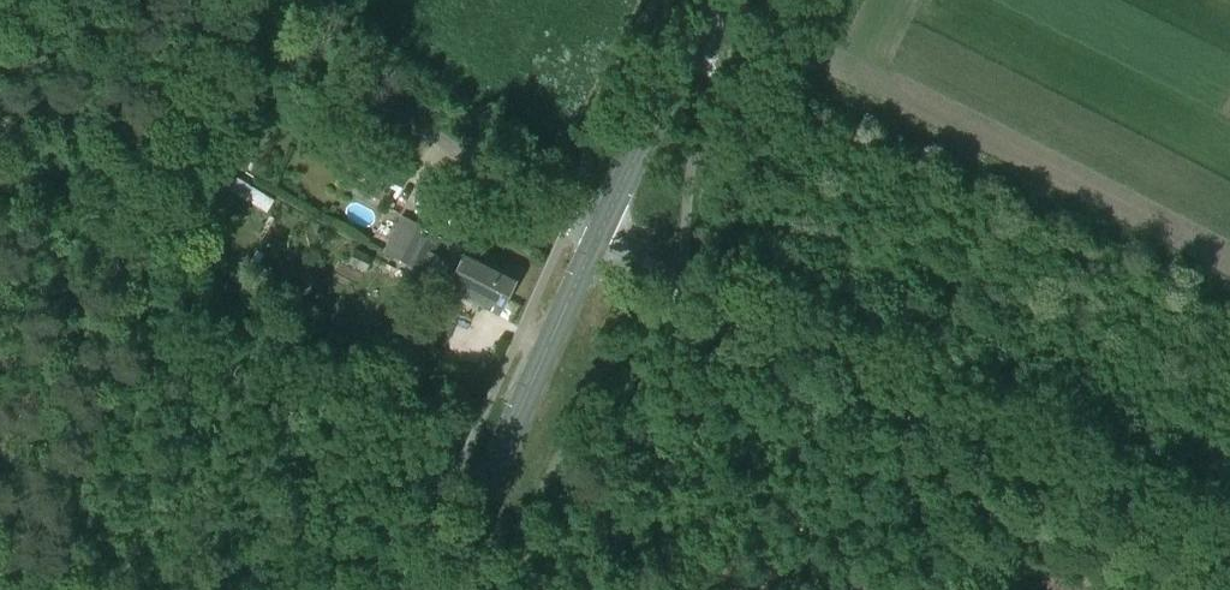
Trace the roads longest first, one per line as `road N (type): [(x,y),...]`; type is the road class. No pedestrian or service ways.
road 1 (unclassified): [(1229,563),(674,287),(598,234)]
road 2 (unclassified): [(598,234),(569,223),(234,0)]
road 3 (primary): [(440,589),(598,234)]
road 4 (primary): [(598,234),(716,0)]

